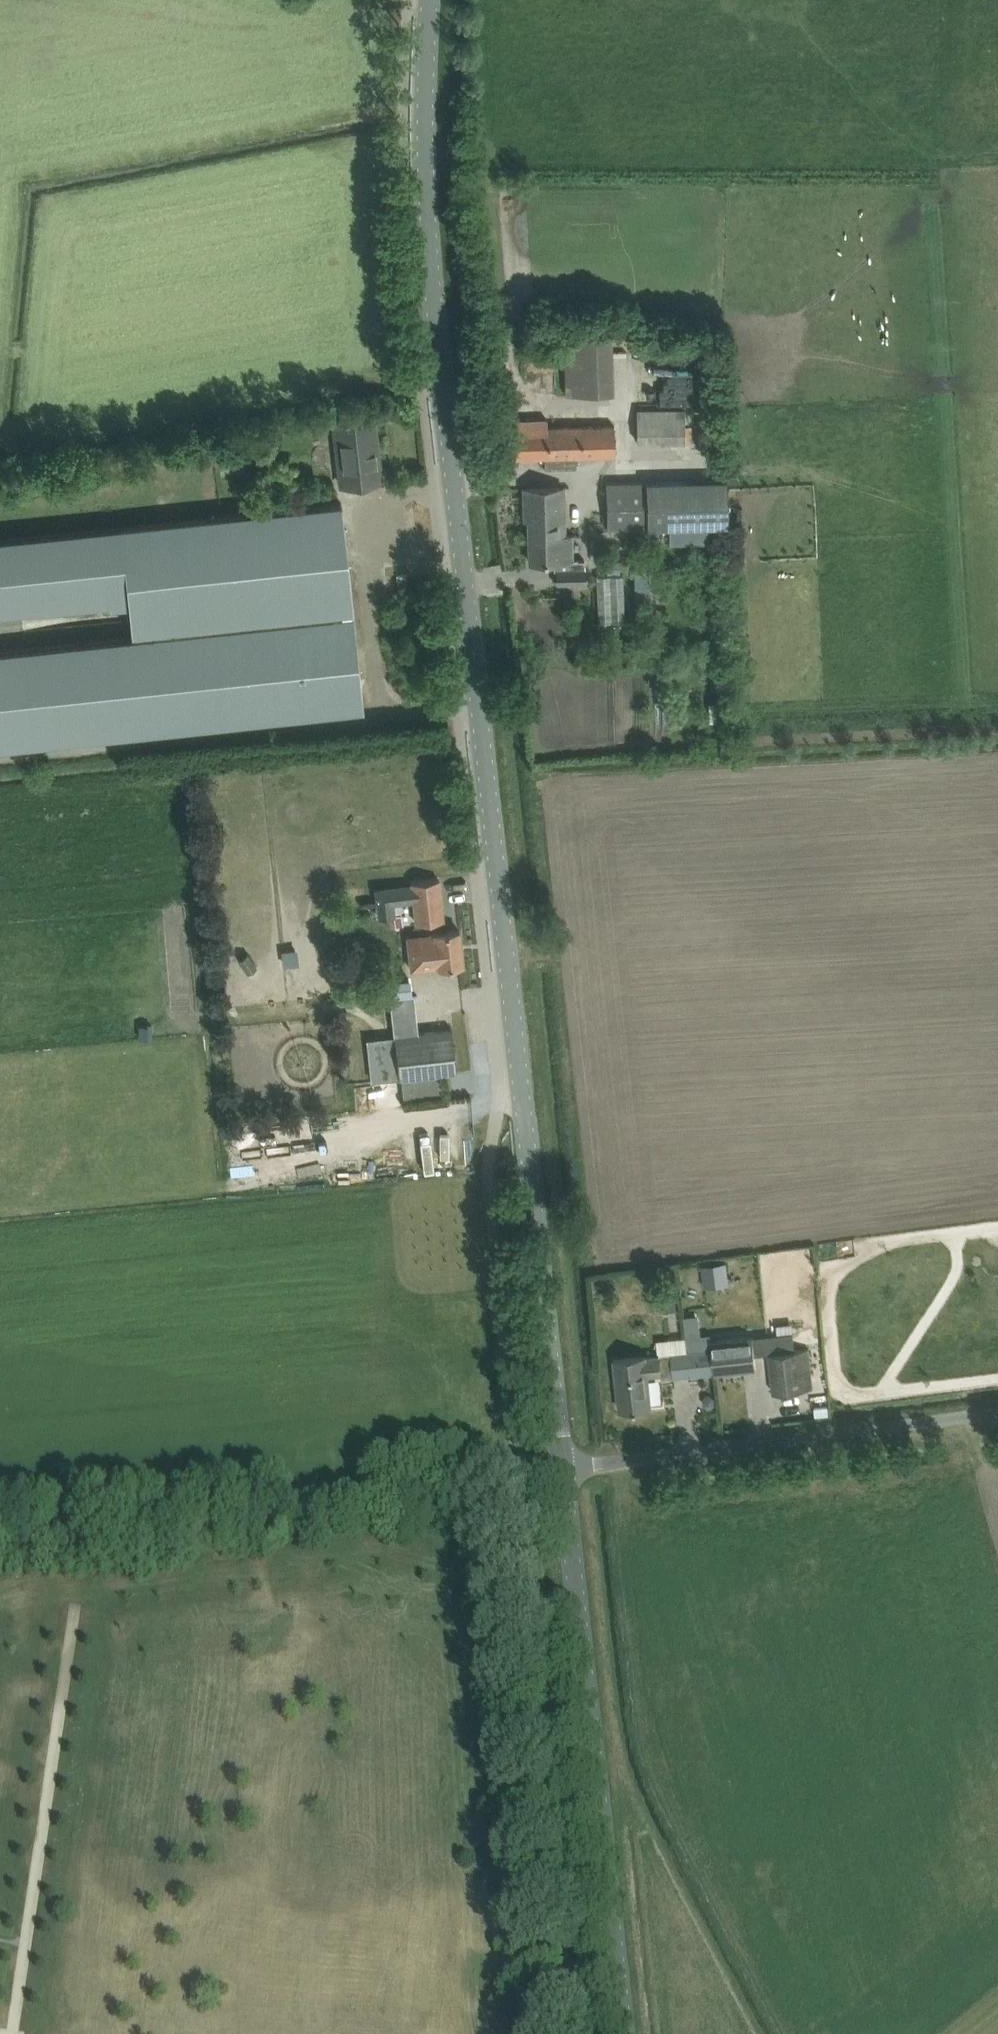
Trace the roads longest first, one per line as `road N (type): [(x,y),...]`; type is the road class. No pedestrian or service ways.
road 1 (unclassified): [(563,1469),(429,231),(429,0)]
road 2 (unclassified): [(0,1541),(563,1469)]
road 3 (unclassified): [(625,2033),(563,1469)]
road 4 (unclassified): [(563,1469),(997,1412)]

